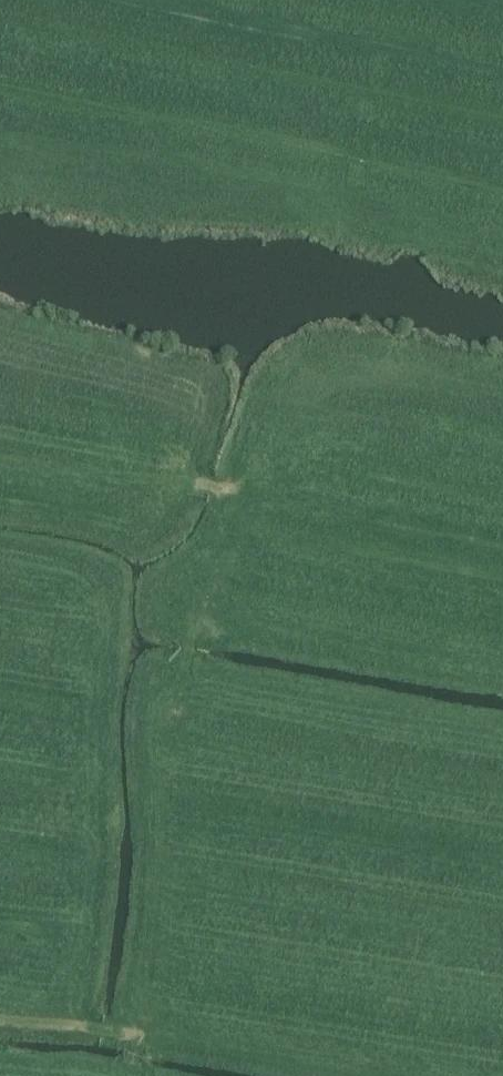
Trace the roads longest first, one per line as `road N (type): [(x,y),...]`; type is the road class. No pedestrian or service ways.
road 1 (track): [(502,522),(250,493),(198,619),(146,1033),(0,1006)]
road 2 (track): [(250,493),(0,438)]
road 3 (track): [(146,1033),(385,1075)]

